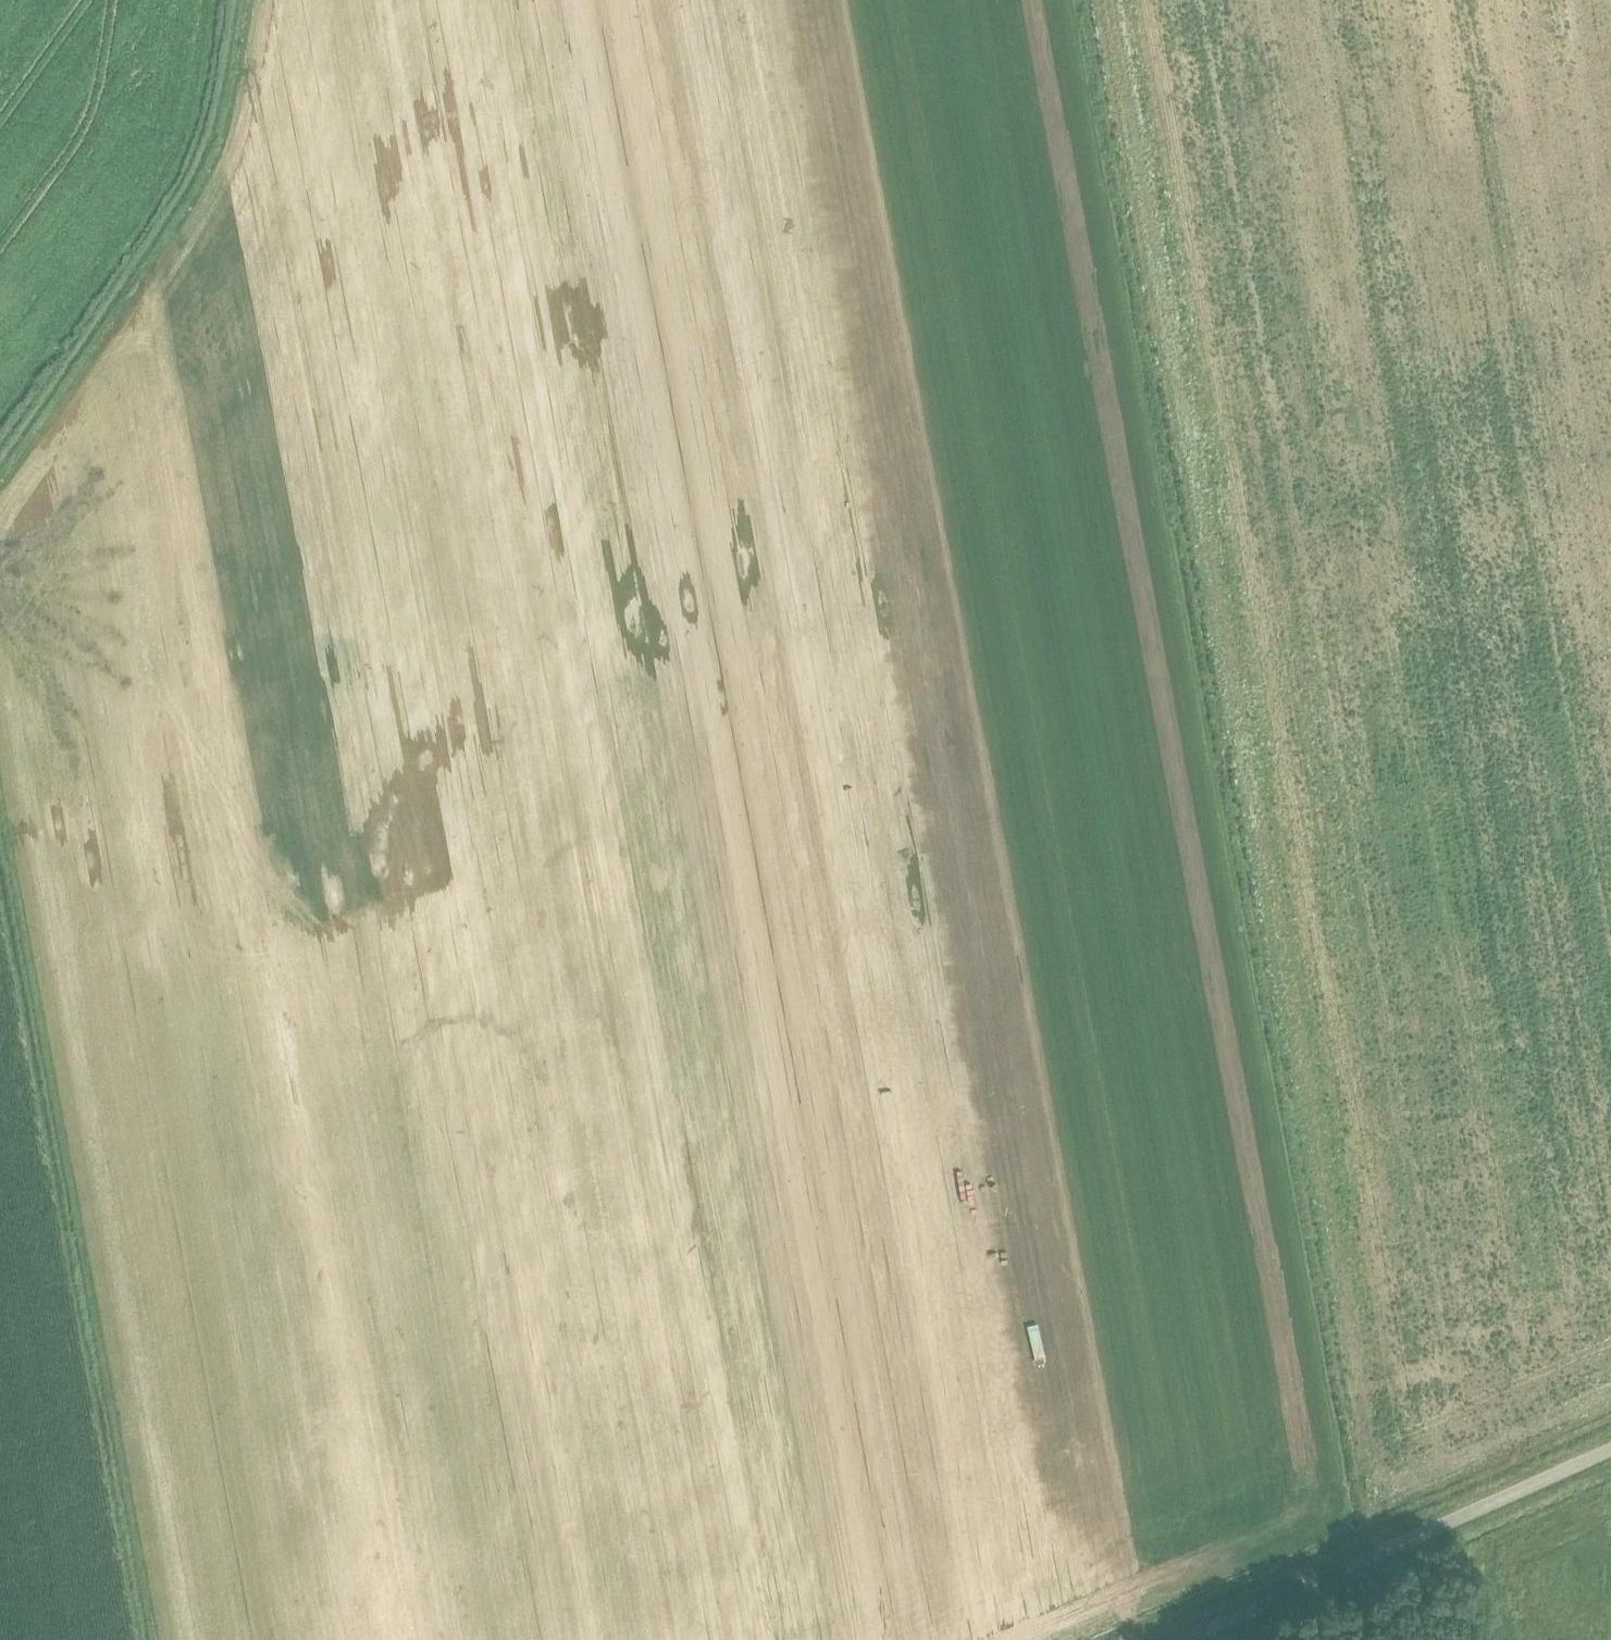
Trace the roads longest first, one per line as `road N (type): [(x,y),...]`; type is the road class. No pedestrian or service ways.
road 1 (unclassified): [(1610,1451),(1194,1639)]

